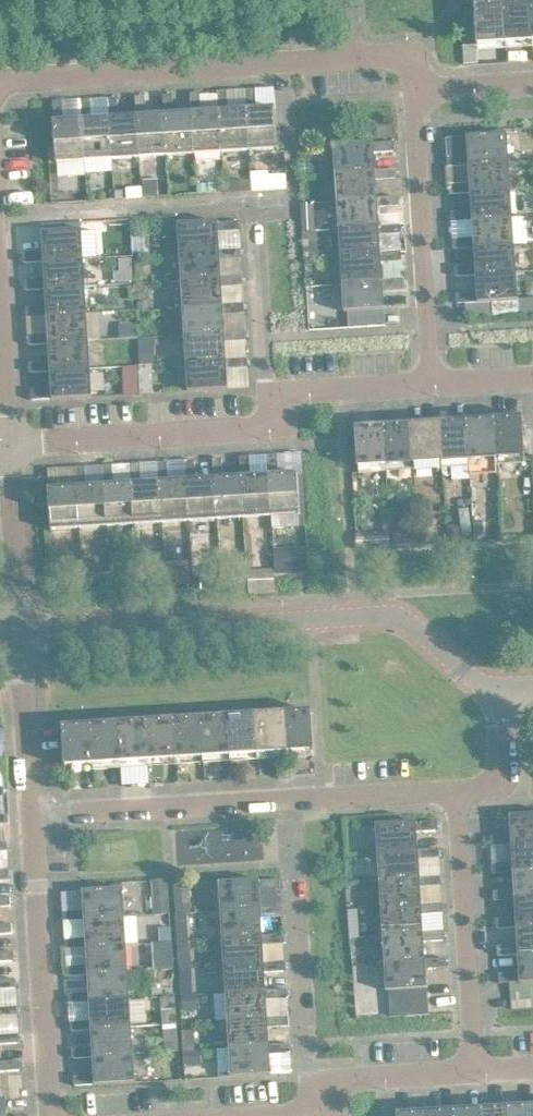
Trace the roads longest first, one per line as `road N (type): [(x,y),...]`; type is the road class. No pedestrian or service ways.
road 1 (tertiary): [(22,627),(356,604),(401,617),(474,671),(514,688)]
road 2 (residential): [(5,449),(242,437),(312,391),(439,384)]
road 3 (residential): [(0,82),(408,53),(416,82)]
road 4 (residential): [(34,813),(455,789)]
road 5 (residential): [(439,384),(416,82)]
road 6 (residential): [(34,813),(57,1115)]
road 7 (residential): [(455,789),(473,1072)]
road 8 (residential): [(232,1115),(314,1109),(351,1079),(473,1072)]
road 9 (residential): [(22,627),(34,813)]
road 10 (residential): [(22,627),(5,449)]
road 11 (residential): [(455,789),(497,784),(514,743),(514,688)]

